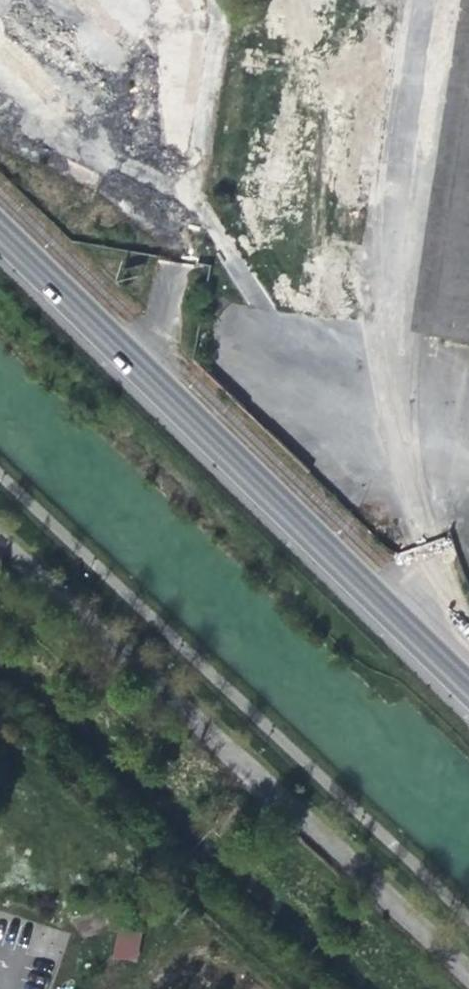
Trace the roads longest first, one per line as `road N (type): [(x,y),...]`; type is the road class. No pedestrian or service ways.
road 1 (unclassified): [(0,555),(468,986)]
road 2 (residential): [(373,0),(308,522)]
road 3 (residential): [(308,522),(0,225)]
road 4 (residential): [(468,678),(308,522)]

